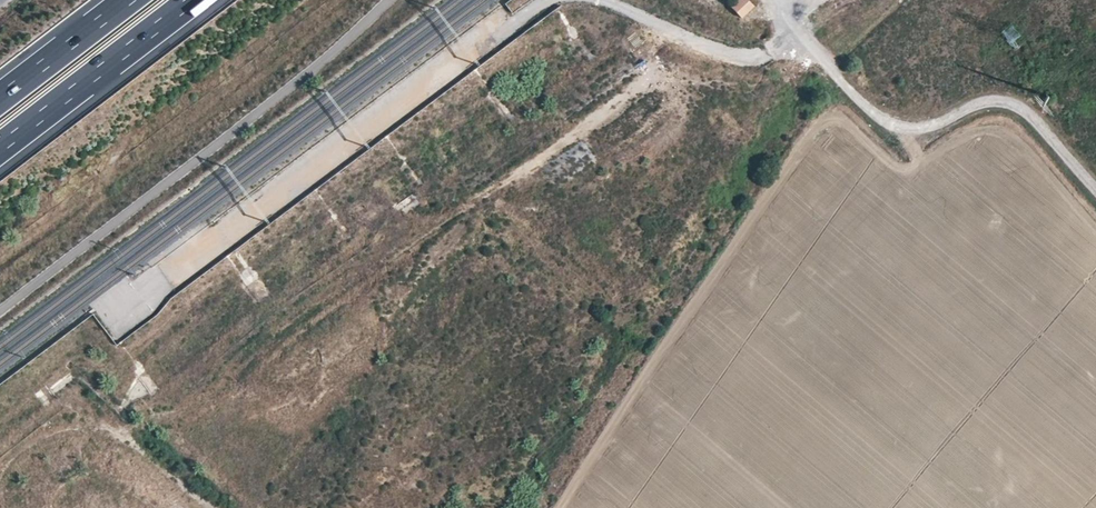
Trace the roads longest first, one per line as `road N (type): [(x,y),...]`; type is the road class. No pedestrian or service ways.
road 1 (unclassified): [(1095,193),(1009,104),(989,101),(916,129),(876,113),(798,32)]
road 2 (motorway): [(0,148),(193,0)]
road 3 (unclassified): [(598,0),(737,62),(777,49),(798,32)]
road 4 (track): [(229,507),(79,405)]
road 5 (motorway): [(129,0),(0,99)]

